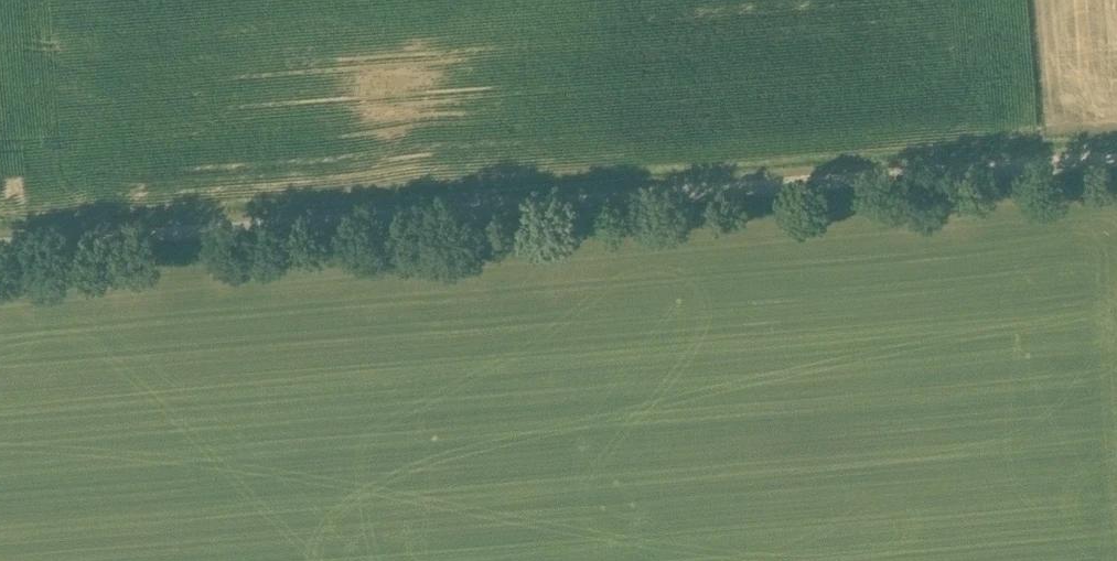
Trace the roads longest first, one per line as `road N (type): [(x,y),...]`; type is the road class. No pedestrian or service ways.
road 1 (unclassified): [(0,249),(1116,164)]

